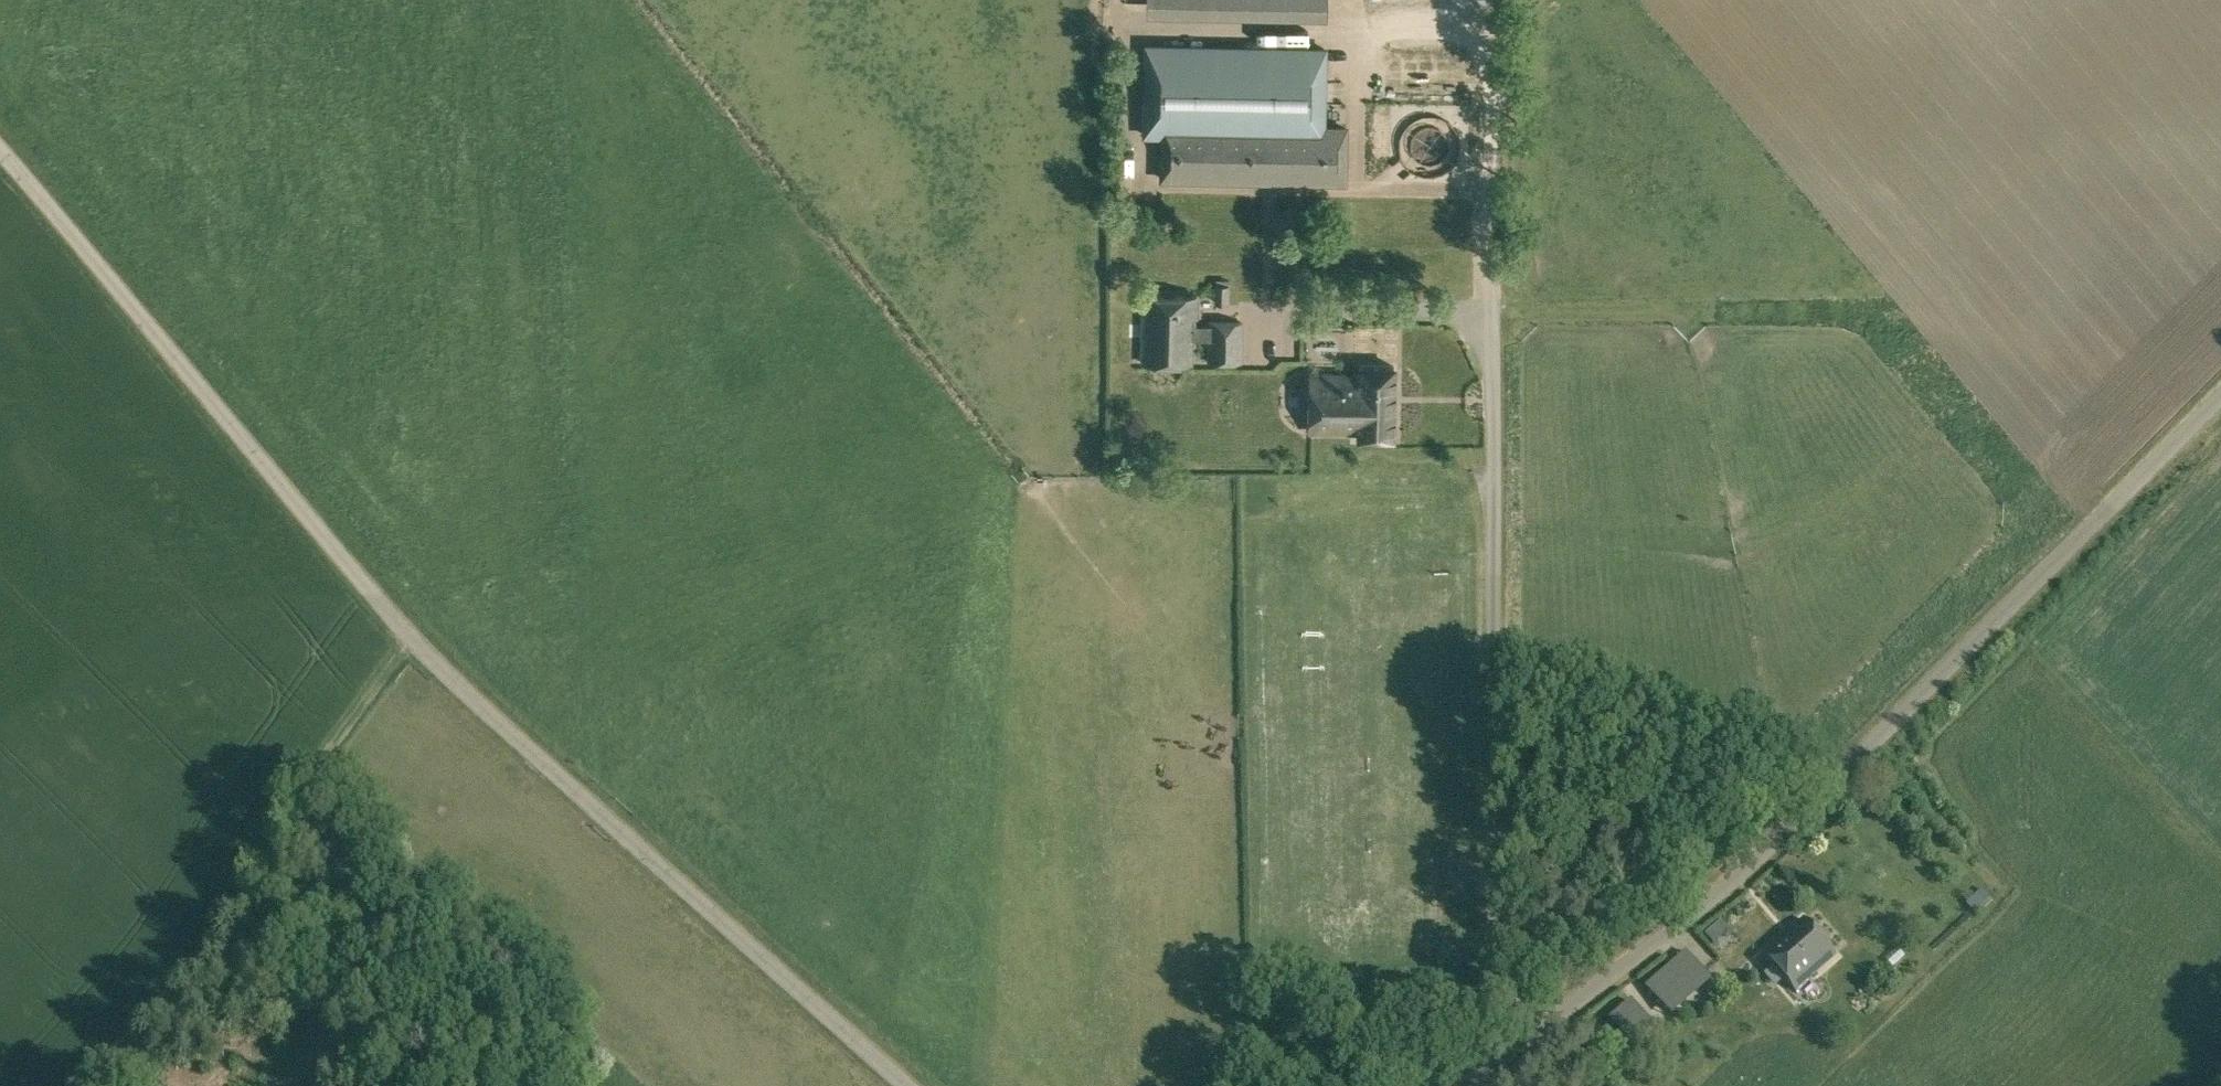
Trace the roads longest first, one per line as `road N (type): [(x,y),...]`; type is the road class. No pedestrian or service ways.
road 1 (unclassified): [(0,145),(420,653),(907,1085)]
road 2 (unclassified): [(1462,1085),(1863,760),(2220,397)]
road 3 (track): [(126,1047),(250,899),(270,836),(408,637)]

